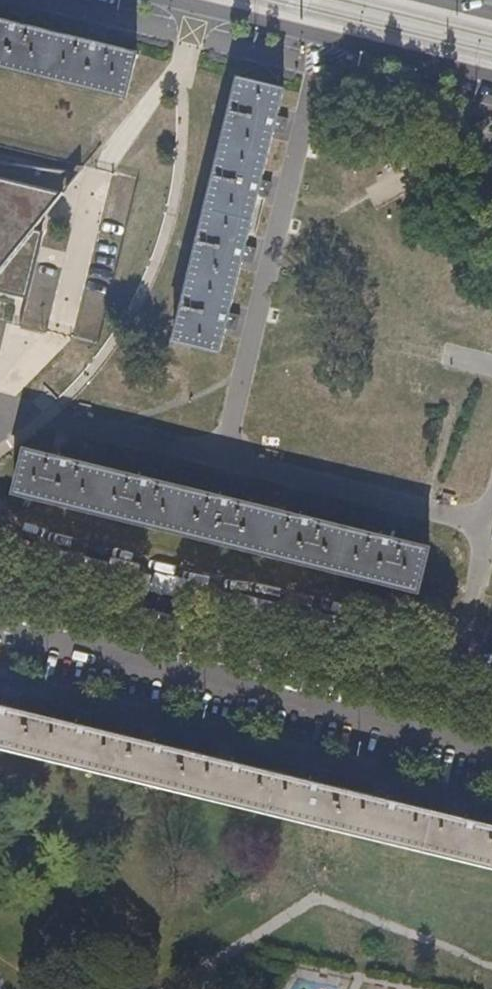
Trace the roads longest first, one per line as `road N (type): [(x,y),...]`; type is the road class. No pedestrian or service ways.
road 1 (residential): [(0,623),(491,746)]
road 2 (residential): [(156,0),(491,82)]

